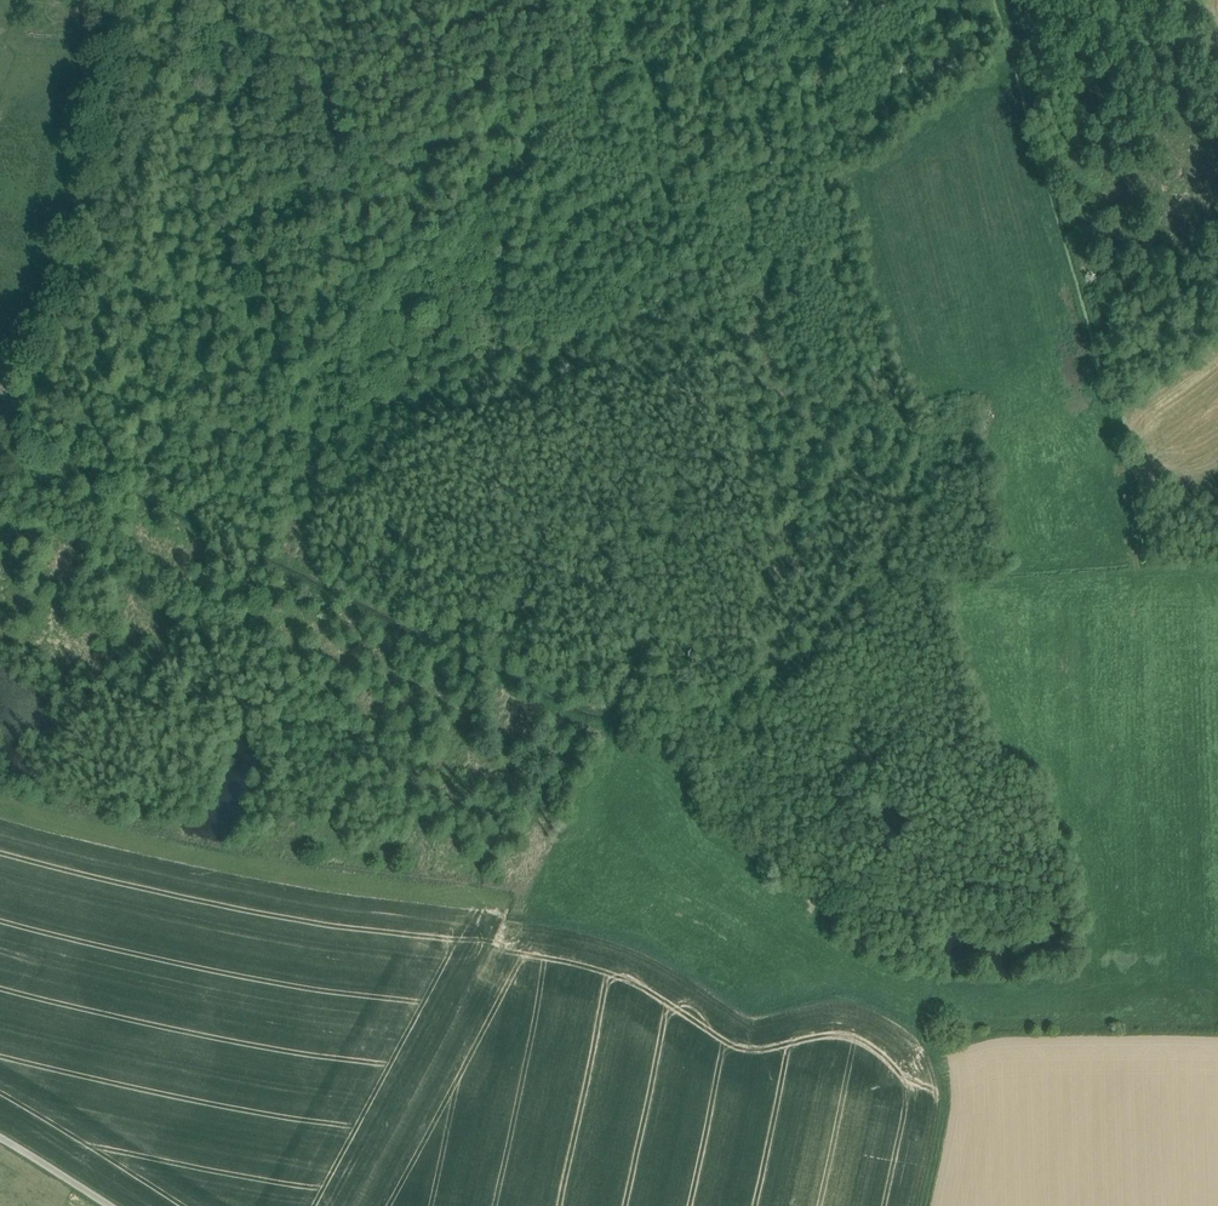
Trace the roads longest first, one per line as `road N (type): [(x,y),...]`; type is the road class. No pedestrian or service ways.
road 1 (unclassified): [(118,1205),(0,1135)]

